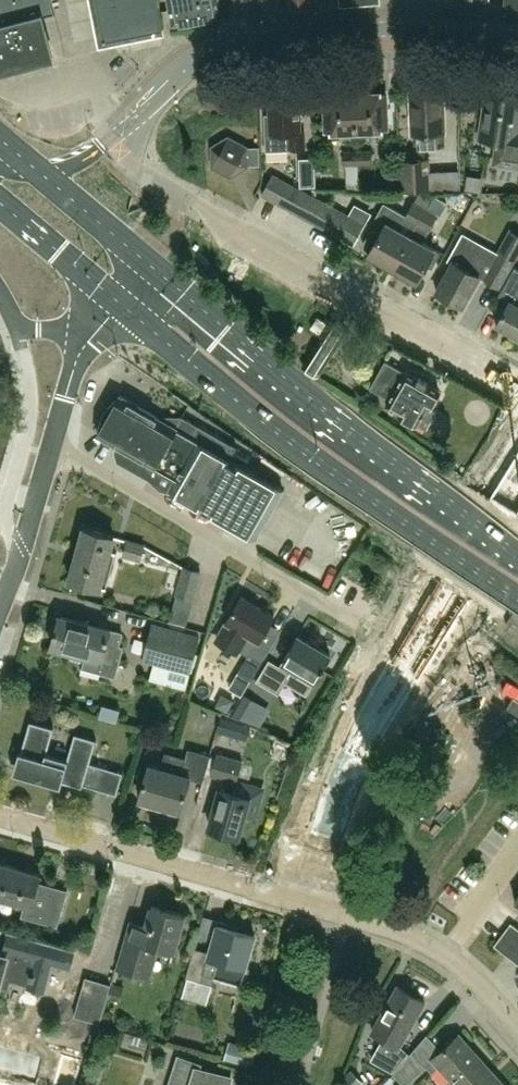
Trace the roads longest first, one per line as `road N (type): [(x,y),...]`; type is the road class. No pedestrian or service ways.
road 1 (primary): [(122,304),(306,456),(517,603)]
road 2 (primary): [(517,552),(154,267)]
road 3 (unclassified): [(132,110),(175,66),(247,40),(396,29),(517,39)]
road 4 (residential): [(387,642),(51,448)]
road 5 (residential): [(517,391),(235,231)]
road 6 (residential): [(297,885),(255,890),(0,817)]
road 7 (residential): [(297,885),(325,907),(444,954),(517,1025)]
road 8 (unclassified): [(0,607),(51,448)]
road 9 (residential): [(132,110),(151,168),(235,231)]
road 10 (primary): [(0,203),(122,304)]
road 11 (primary): [(154,267),(39,171)]

